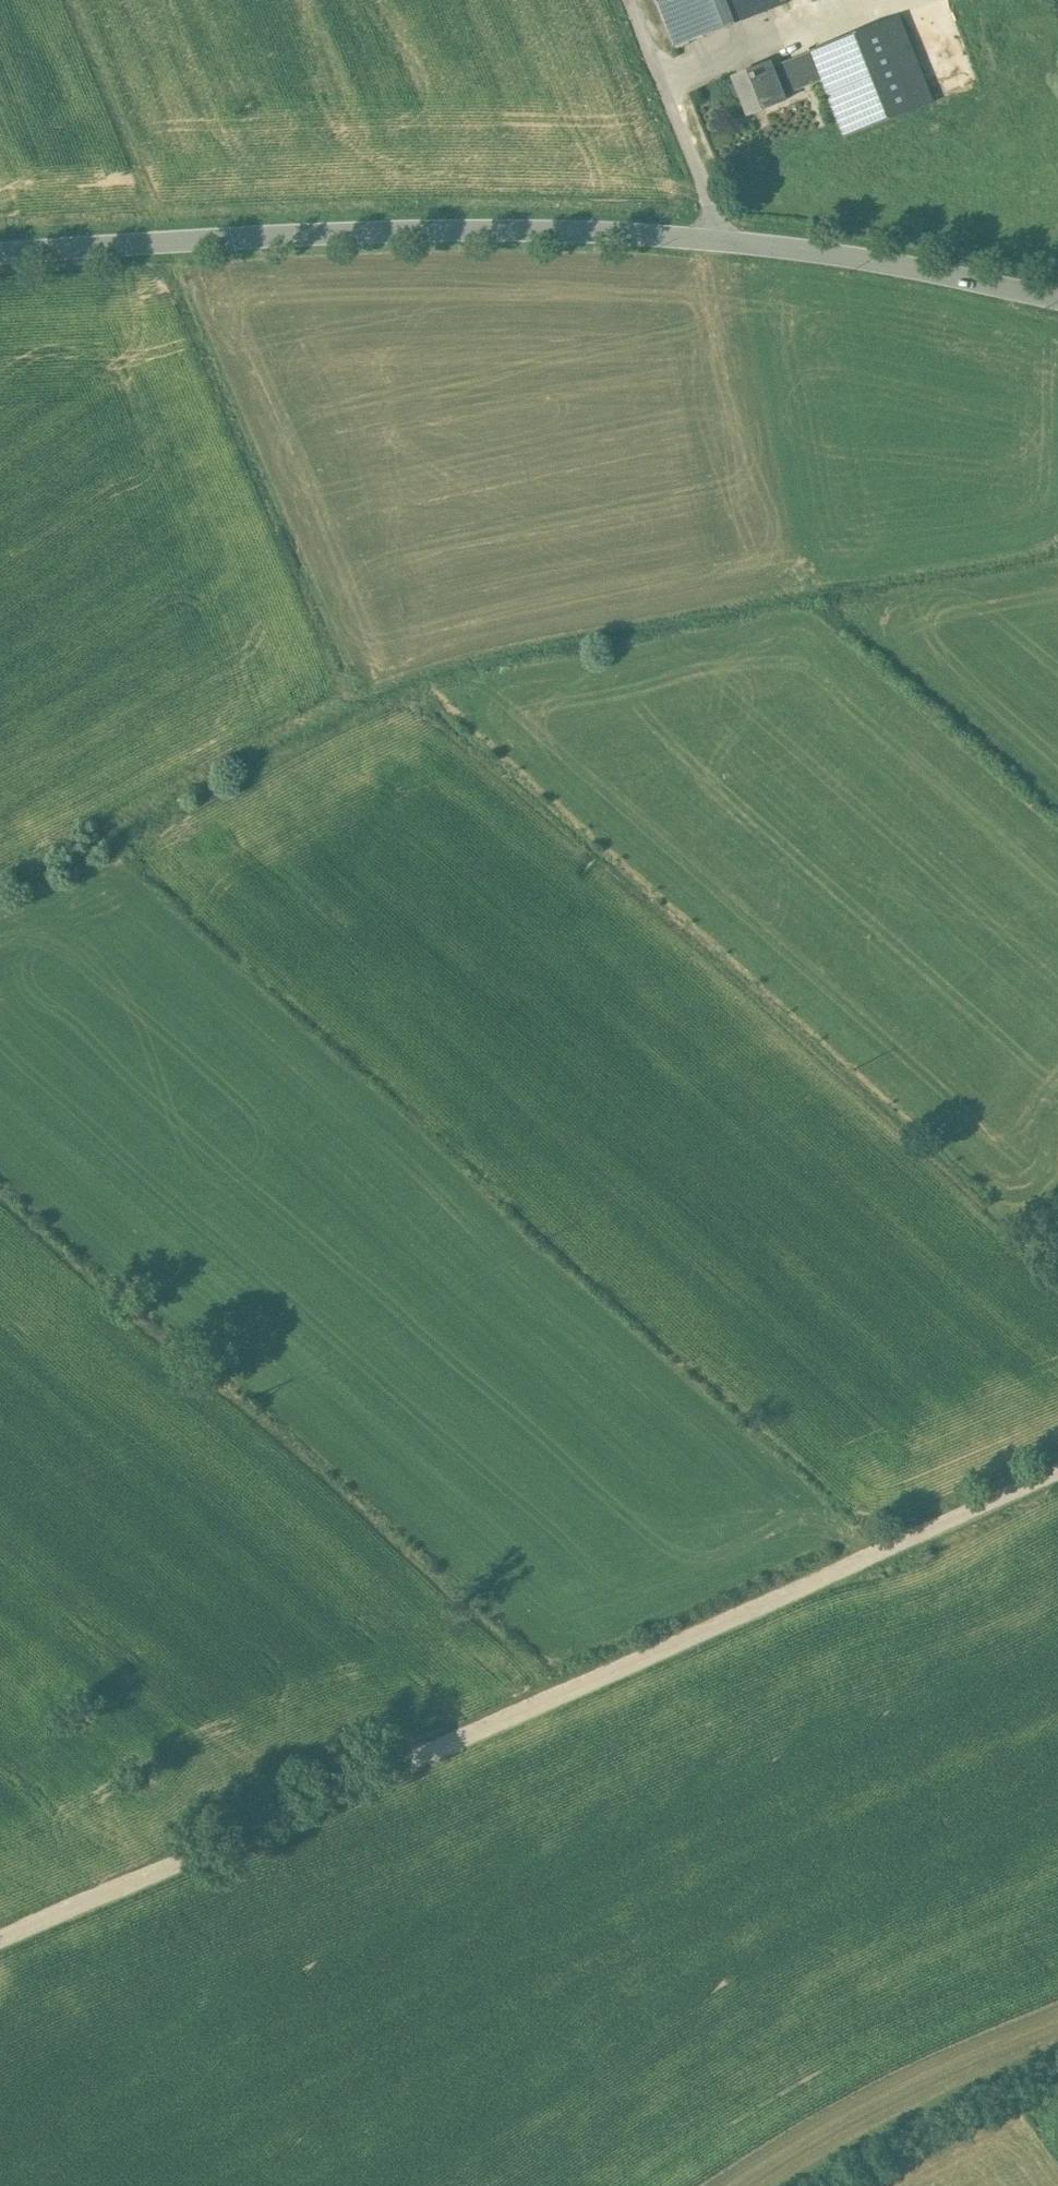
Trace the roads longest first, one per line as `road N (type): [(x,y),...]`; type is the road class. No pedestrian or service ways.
road 1 (tertiary): [(1057,300),(853,256),(674,235),(416,228),(0,255)]
road 2 (track): [(633,0),(731,242)]

